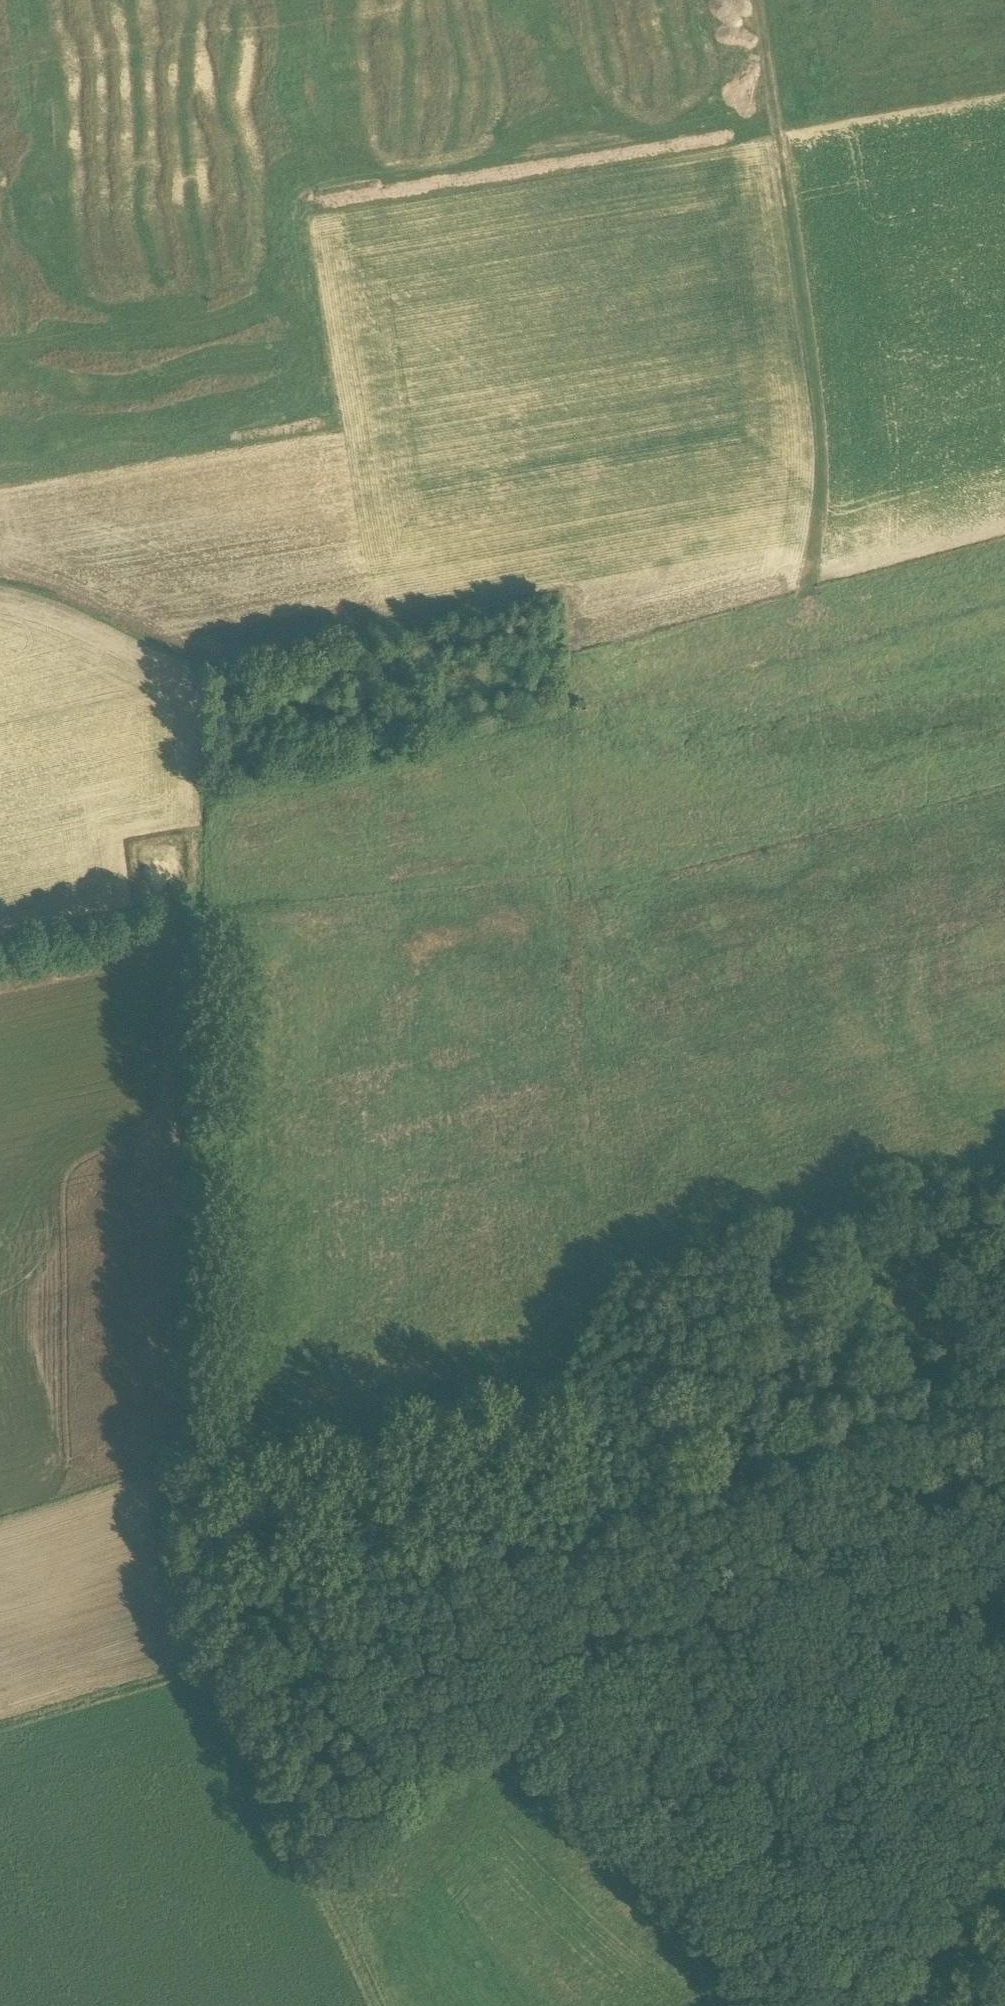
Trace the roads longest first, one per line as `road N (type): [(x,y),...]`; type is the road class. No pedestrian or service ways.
road 1 (track): [(757,0),(815,385),(823,485),(809,586)]
road 2 (track): [(236,919),(135,919),(0,949)]

